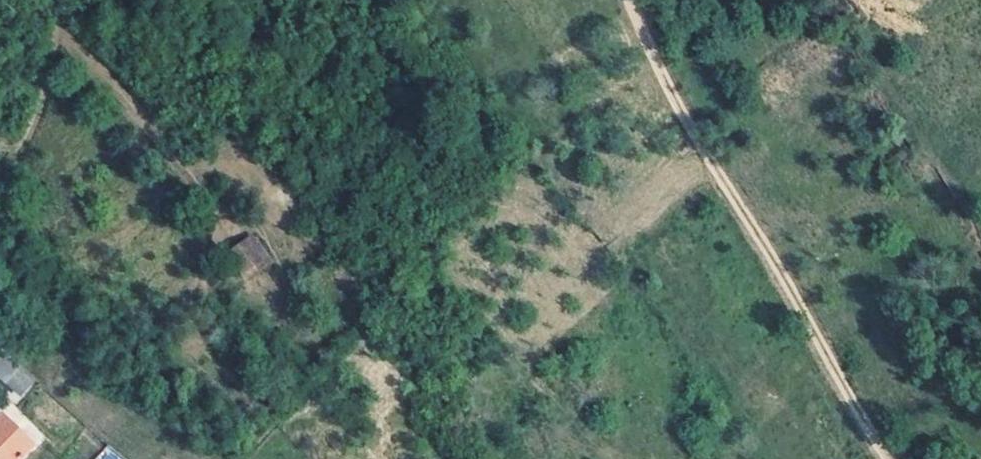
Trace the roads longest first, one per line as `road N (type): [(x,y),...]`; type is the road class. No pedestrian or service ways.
road 1 (track): [(634,0),(665,76),(891,458)]
road 2 (track): [(0,191),(52,79),(60,0)]

